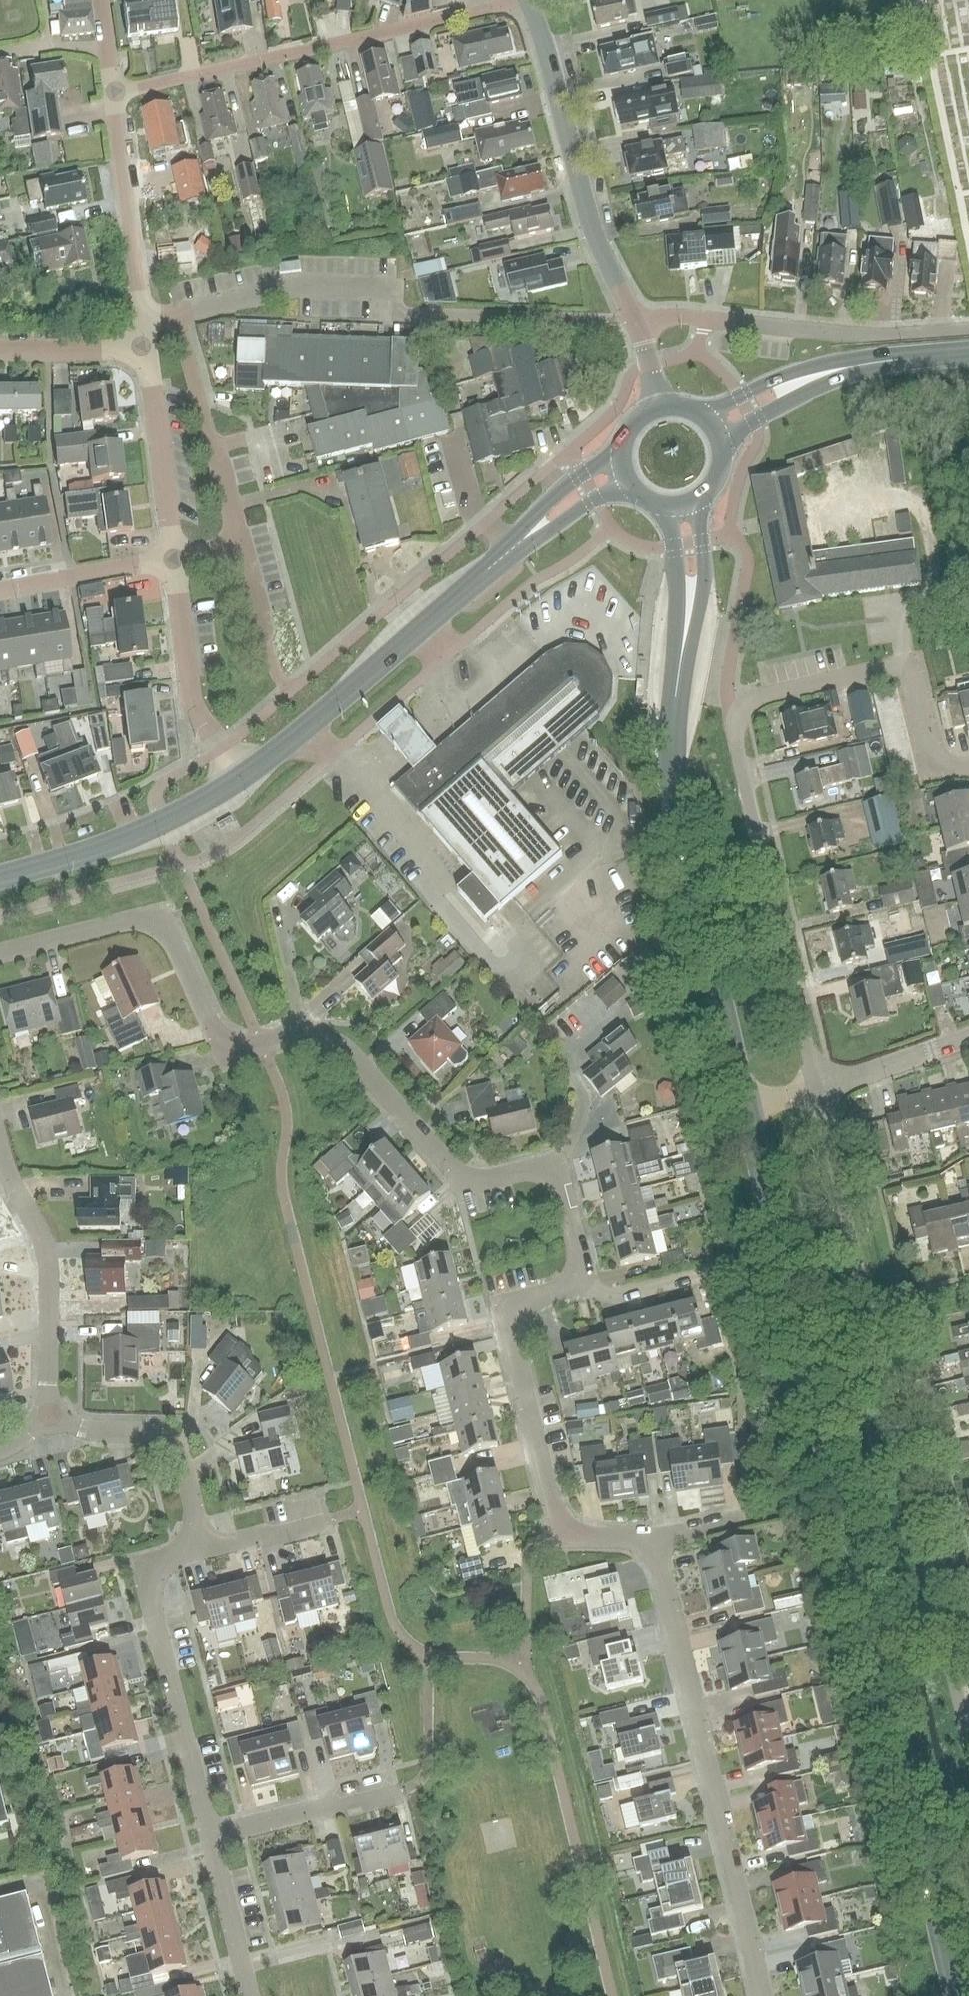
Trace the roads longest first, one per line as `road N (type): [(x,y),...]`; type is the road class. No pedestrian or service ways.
road 1 (secondary): [(957,1995),(747,1105)]
road 2 (residential): [(0,953),(135,920),(157,922),(173,936),(225,1042),(252,1048),(307,1035),(340,1044),(458,1175),(481,1180),(533,1170),(556,1178),(586,1286)]
road 3 (secondary): [(747,1105),(670,797),(671,693),(694,581),(682,503)]
road 4 (tertiary): [(244,777),(553,516),(622,468)]
road 5 (residential): [(764,1995),(656,1541)]
road 6 (residential): [(115,91),(514,0)]
road 7 (residential): [(656,1541),(560,1530),(510,1329),(522,1302),(586,1286)]
road 8 (residential): [(819,1088),(737,738),(744,707)]
road 9 (residential): [(639,324),(589,220),(550,54),(527,0)]
road 10 (residential): [(639,324),(705,319),(863,337),(968,331)]
road 11 (residential): [(210,1837),(151,1610),(156,1575),(183,1544)]
road 12 (residential): [(968,776),(933,761),(909,668),(744,707)]
road 13 (residential): [(51,1415),(47,1260),(0,1154)]
road 14 (secondary): [(714,430),(824,375),(968,356)]
road 15 (tertiary): [(0,877),(131,836),(244,777)]
road 16 (unclassified): [(240,546),(177,314)]
road 17 (unclassified): [(244,777),(192,699),(174,562)]
road 18 (residential): [(143,318),(115,91)]
road 19 (residential): [(183,1544),(194,1509),(171,1446),(51,1415)]
road 20 (unclassified): [(174,562),(147,346)]
road 21 (residential): [(210,1837),(397,1791)]
road 22 (unclassified): [(0,591),(174,562)]
road 23 (residential): [(252,1995),(210,1837)]
road 24 (residential): [(819,1088),(968,1037)]
road 25 (residential): [(183,1544),(215,1545),(330,1519)]
road 26 (unclassified): [(147,346),(0,348)]
road 27 (residential): [(586,1286),(615,1298),(703,1275)]

